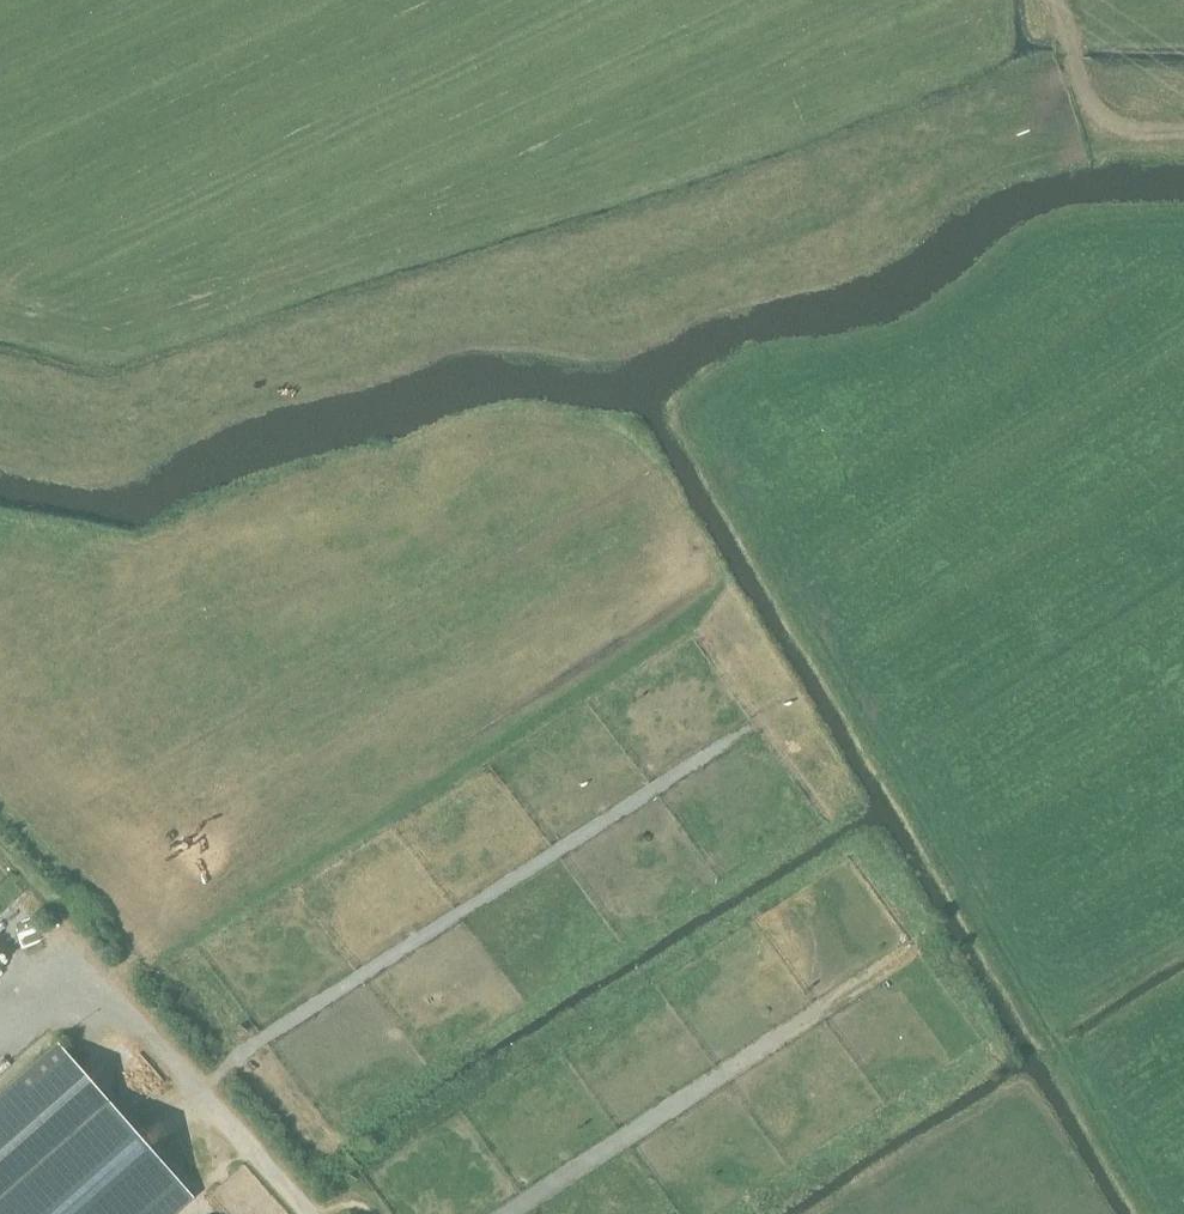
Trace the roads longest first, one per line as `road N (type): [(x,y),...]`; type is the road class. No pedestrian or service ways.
road 1 (track): [(1183,132),(1124,126),(1091,102),(1054,0)]

